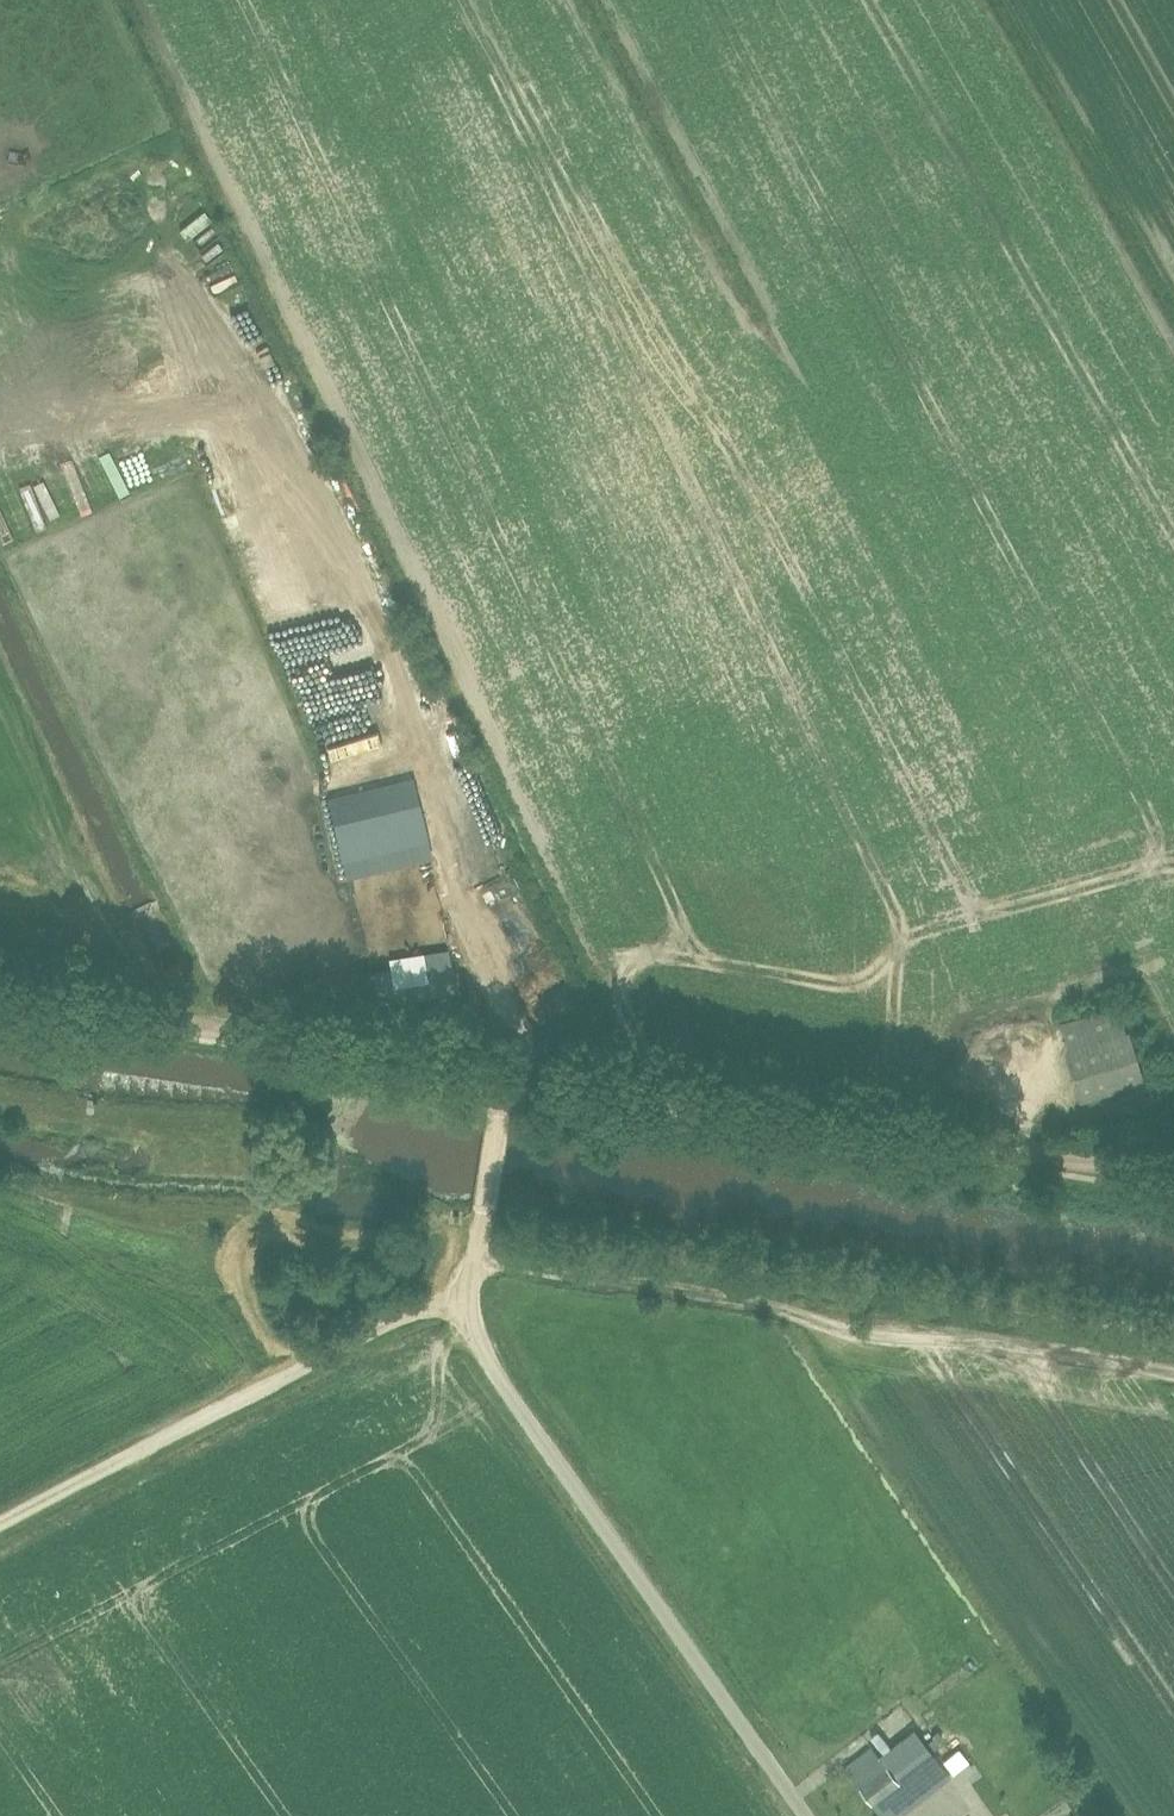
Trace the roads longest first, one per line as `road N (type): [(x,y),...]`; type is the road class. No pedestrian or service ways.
road 1 (track): [(1173,1176),(0,995)]
road 2 (unclassified): [(810,1815),(473,1333),(469,1293),(504,1072)]
road 3 (track): [(469,1304),(395,1322),(0,1526)]

